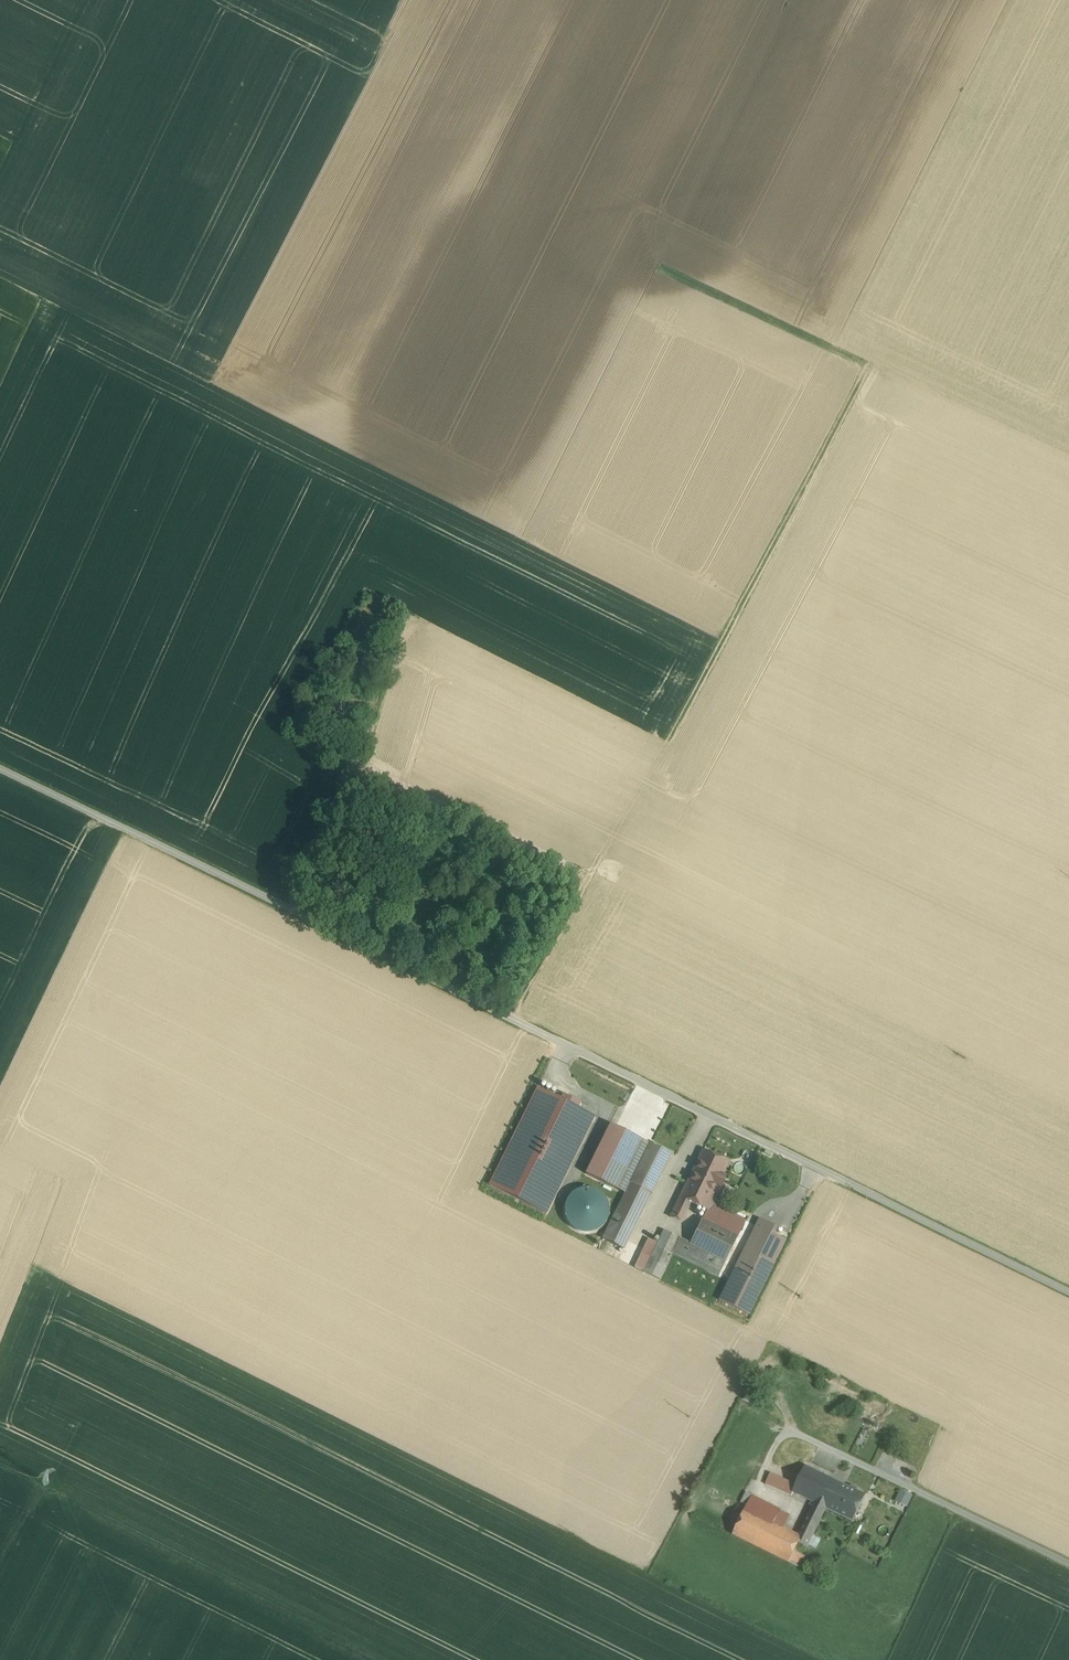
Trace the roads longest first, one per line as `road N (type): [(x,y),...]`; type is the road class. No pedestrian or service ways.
road 1 (unclassified): [(1068,1292),(0,768)]
road 2 (track): [(1068,1563),(786,1428)]

